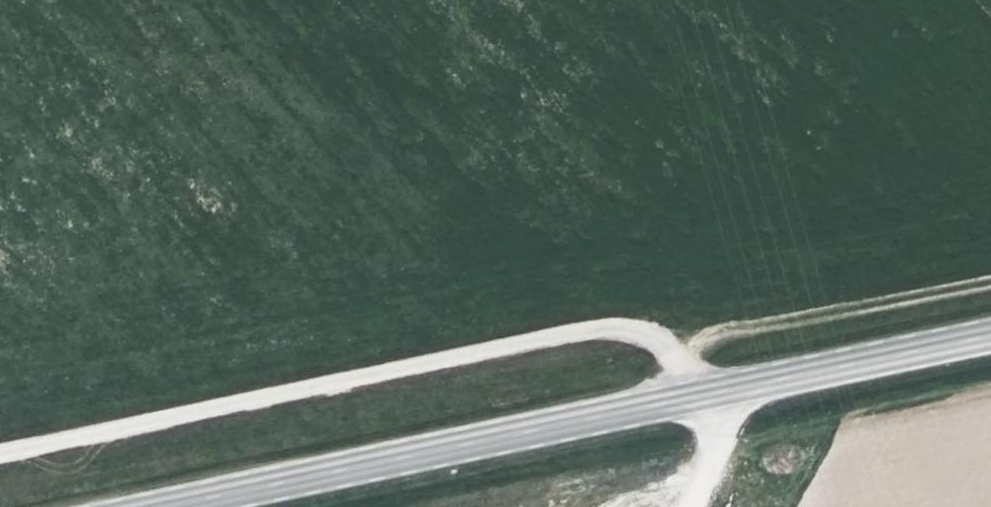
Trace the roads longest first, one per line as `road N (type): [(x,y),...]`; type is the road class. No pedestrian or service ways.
road 1 (unclassified): [(712,396),(664,341),(623,331),(570,334),(0,452)]
road 2 (primary): [(170,506),(712,396)]
road 3 (track): [(676,355),(710,335),(990,278)]
road 4 (primary): [(712,396),(990,337)]

